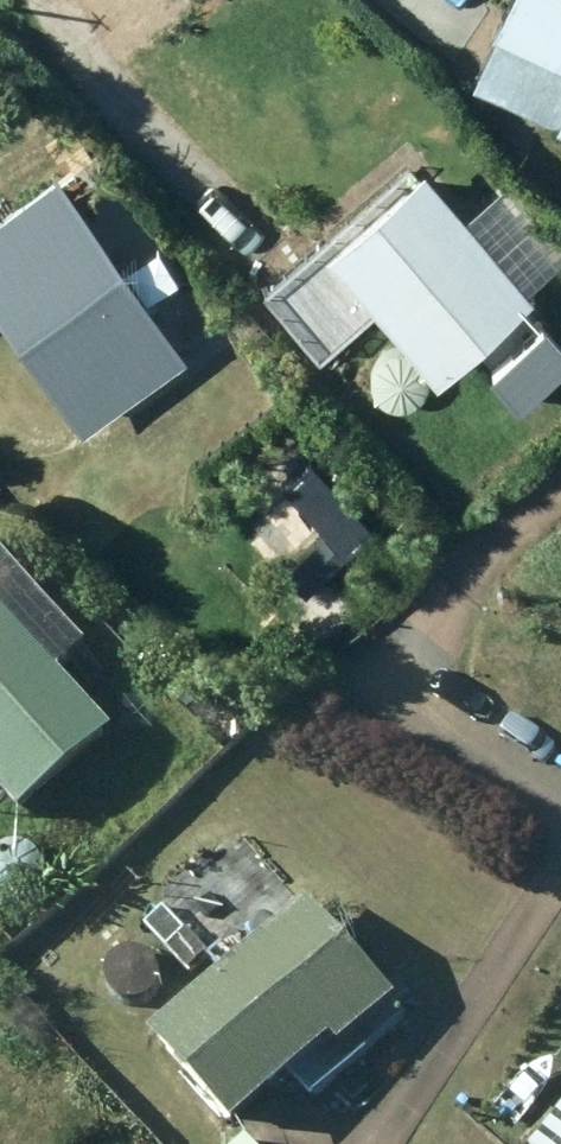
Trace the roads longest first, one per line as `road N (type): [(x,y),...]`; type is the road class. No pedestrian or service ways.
road 1 (residential): [(560,811),(399,714)]

